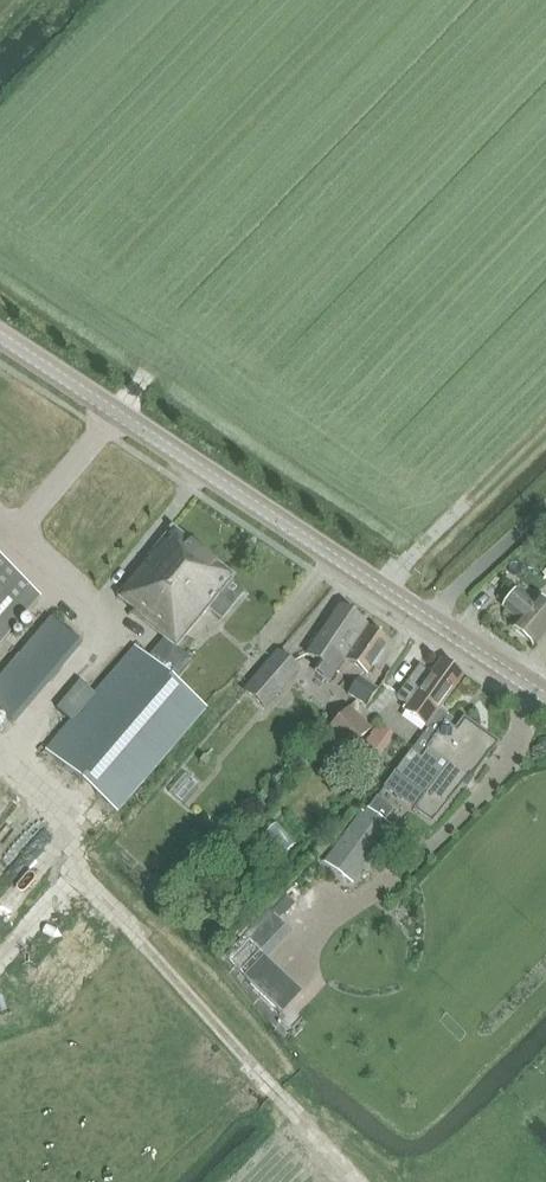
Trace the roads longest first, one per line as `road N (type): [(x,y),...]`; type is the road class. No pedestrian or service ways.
road 1 (tertiary): [(545,693),(0,338)]

